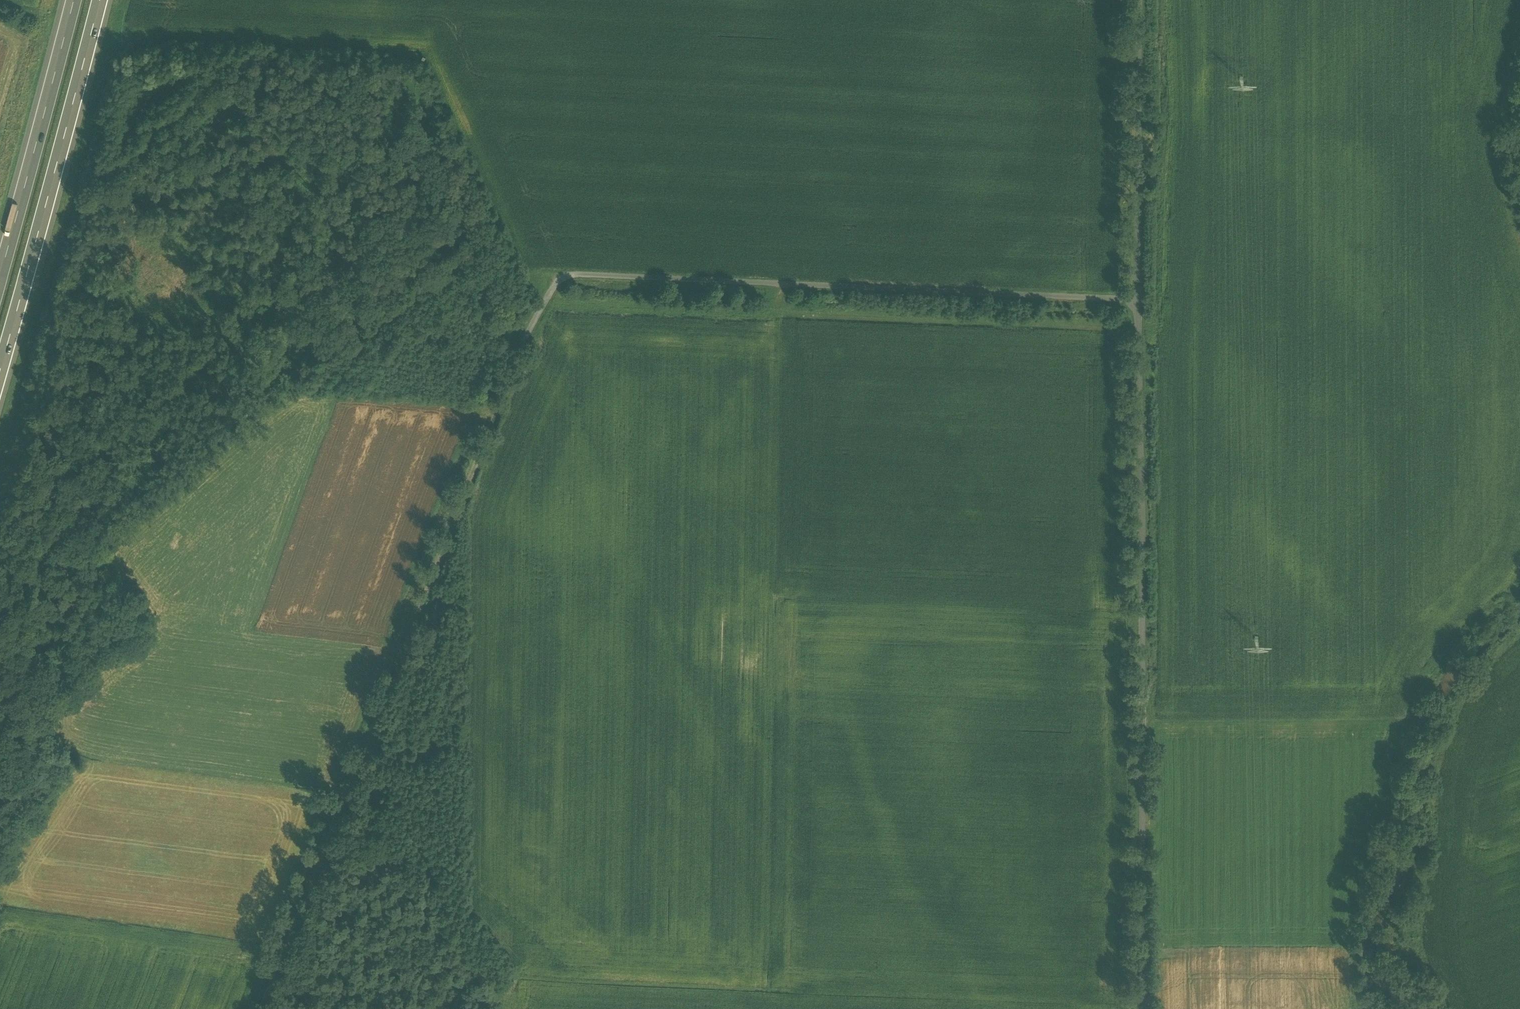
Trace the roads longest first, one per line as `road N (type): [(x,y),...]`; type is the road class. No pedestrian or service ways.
road 1 (track): [(266,1008),(550,293)]
road 2 (residential): [(1135,307),(1144,1008)]
road 3 (residential): [(550,293),(1135,307)]
road 4 (motorway): [(0,390),(108,0)]
road 5 (residential): [(1130,0),(1135,307)]
road 6 (motorway): [(75,0),(0,286)]

